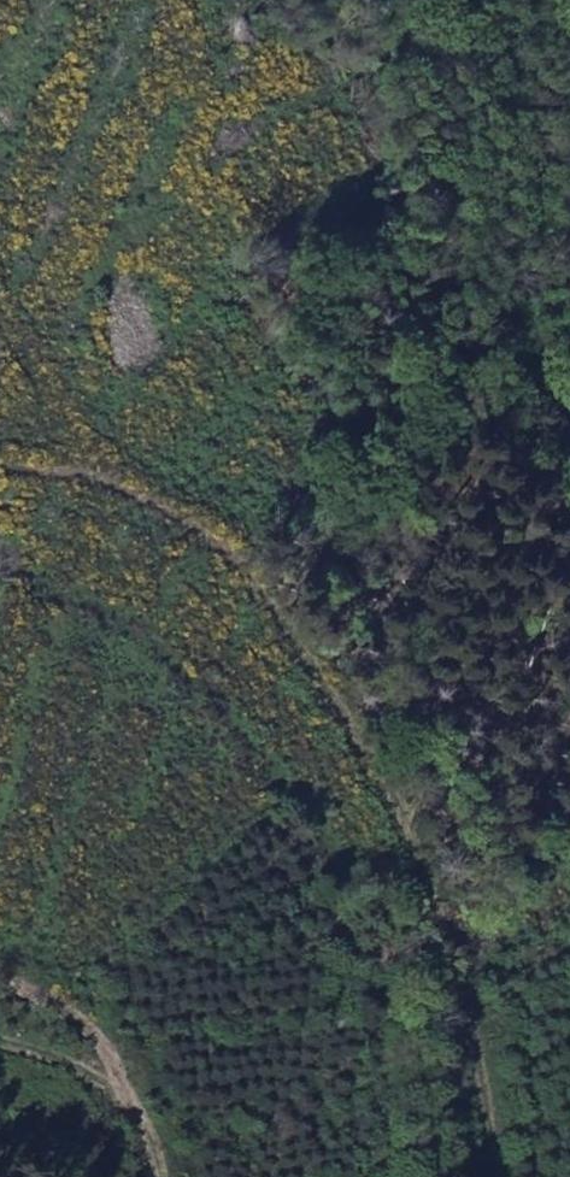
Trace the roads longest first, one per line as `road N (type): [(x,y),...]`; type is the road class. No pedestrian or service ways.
road 1 (track): [(157,1176),(118,1073),(87,1032),(0,970)]

